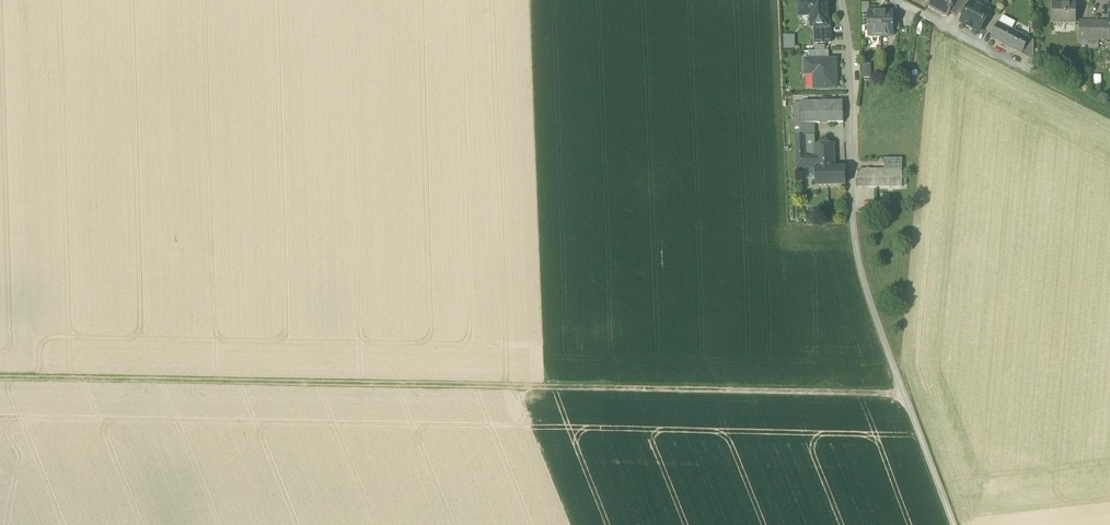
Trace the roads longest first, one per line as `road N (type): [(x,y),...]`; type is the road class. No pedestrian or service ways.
road 1 (track): [(904,395),(0,379)]
road 2 (unclassified): [(954,524),(860,265),(853,224)]
road 3 (residential): [(853,224),(842,0)]
road 4 (residential): [(892,0),(1033,72)]

